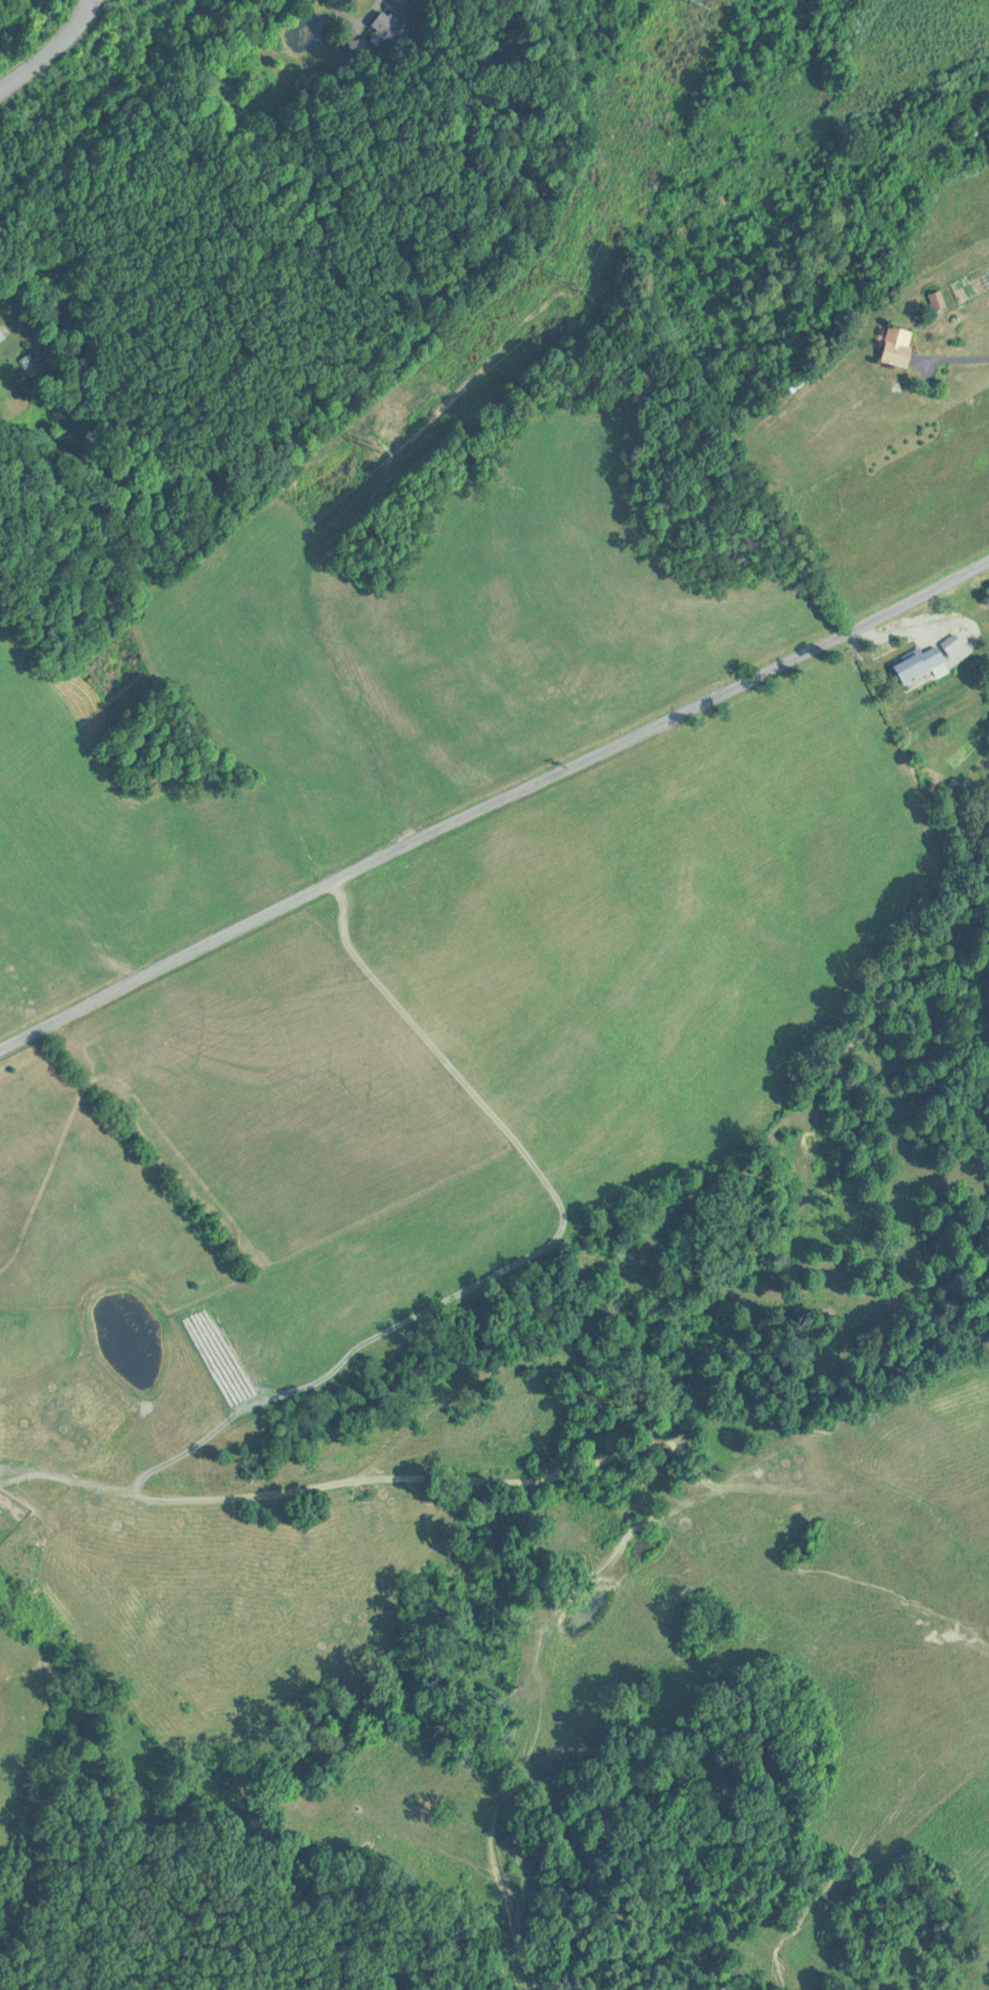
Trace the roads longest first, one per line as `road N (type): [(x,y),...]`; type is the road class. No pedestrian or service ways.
road 1 (residential): [(0,1046),(988,556)]
road 2 (residential): [(0,91),(50,54),(95,0)]

